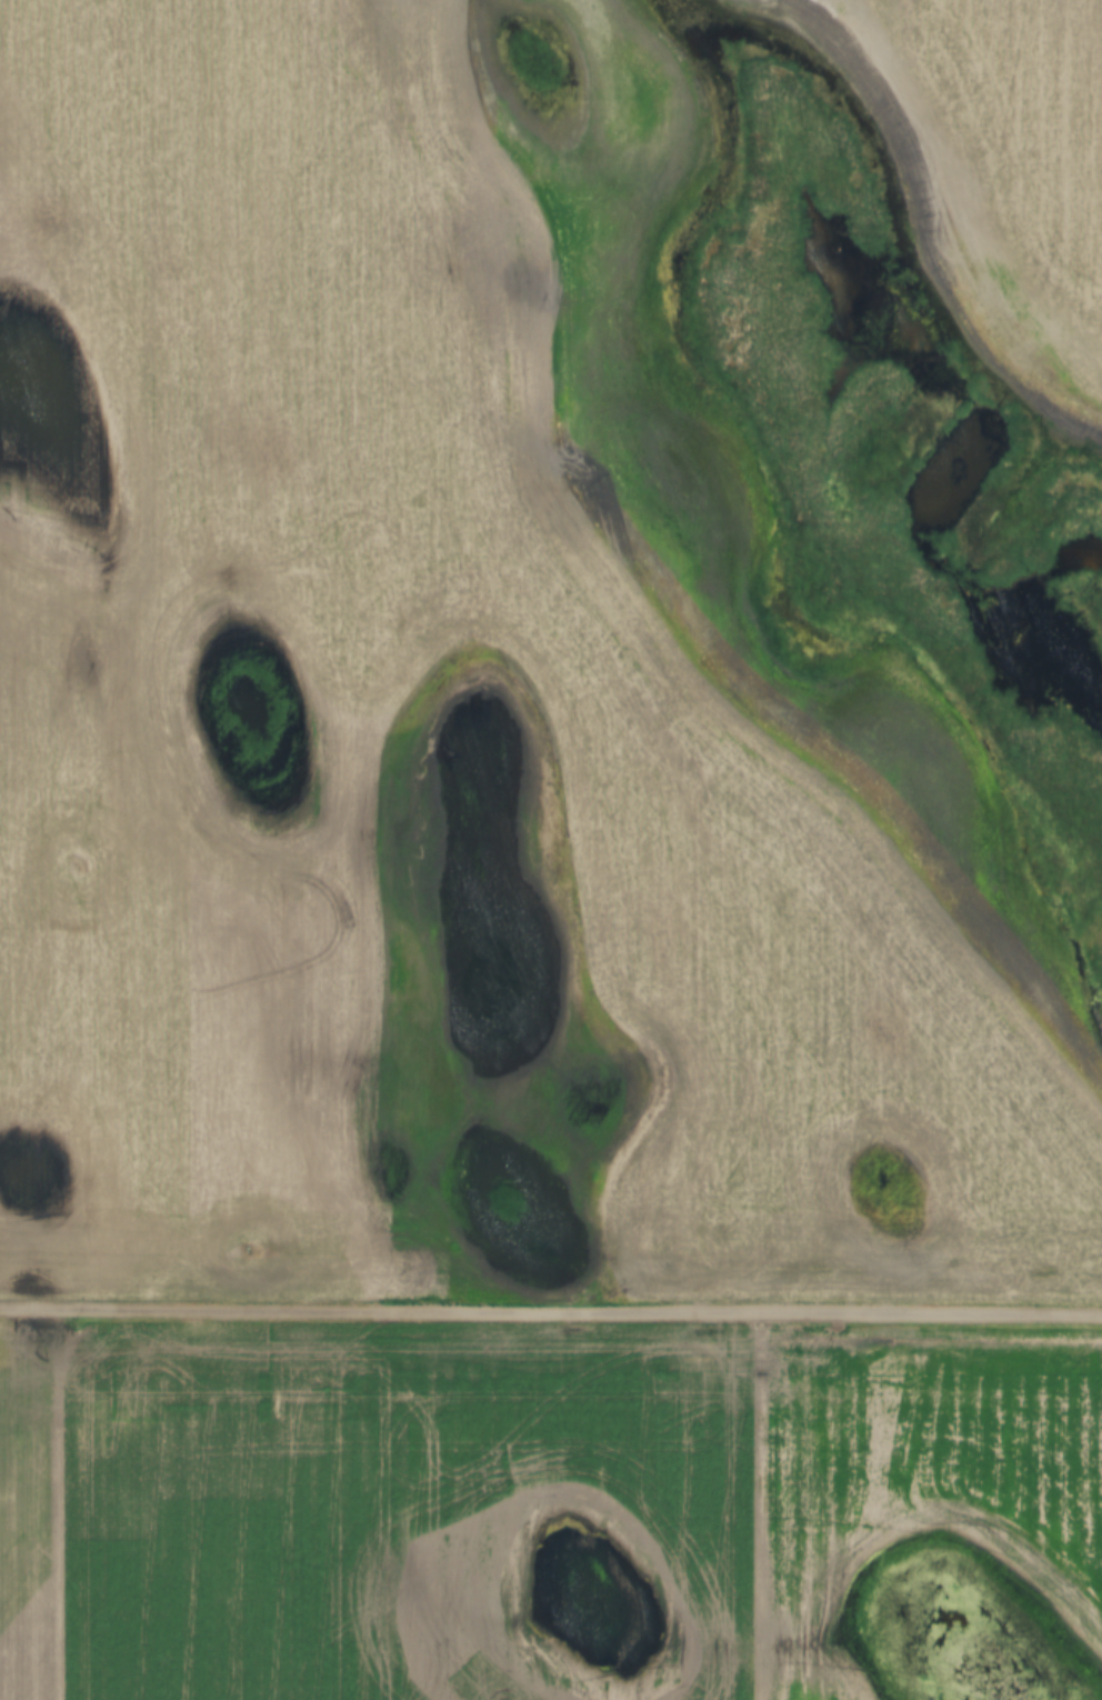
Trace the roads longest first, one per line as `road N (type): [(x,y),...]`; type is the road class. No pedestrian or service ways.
road 1 (track): [(1101,1312),(0,1302)]

